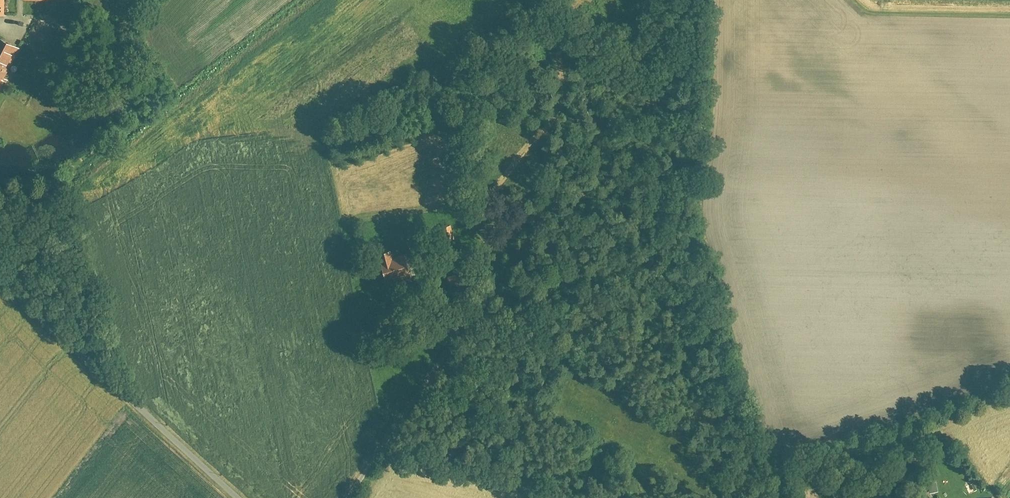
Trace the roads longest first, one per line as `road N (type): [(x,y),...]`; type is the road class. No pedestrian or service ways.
road 1 (track): [(476,288),(573,155),(644,87),(687,0)]
road 2 (residential): [(246,497),(0,260)]
road 3 (residential): [(333,497),(476,288)]

